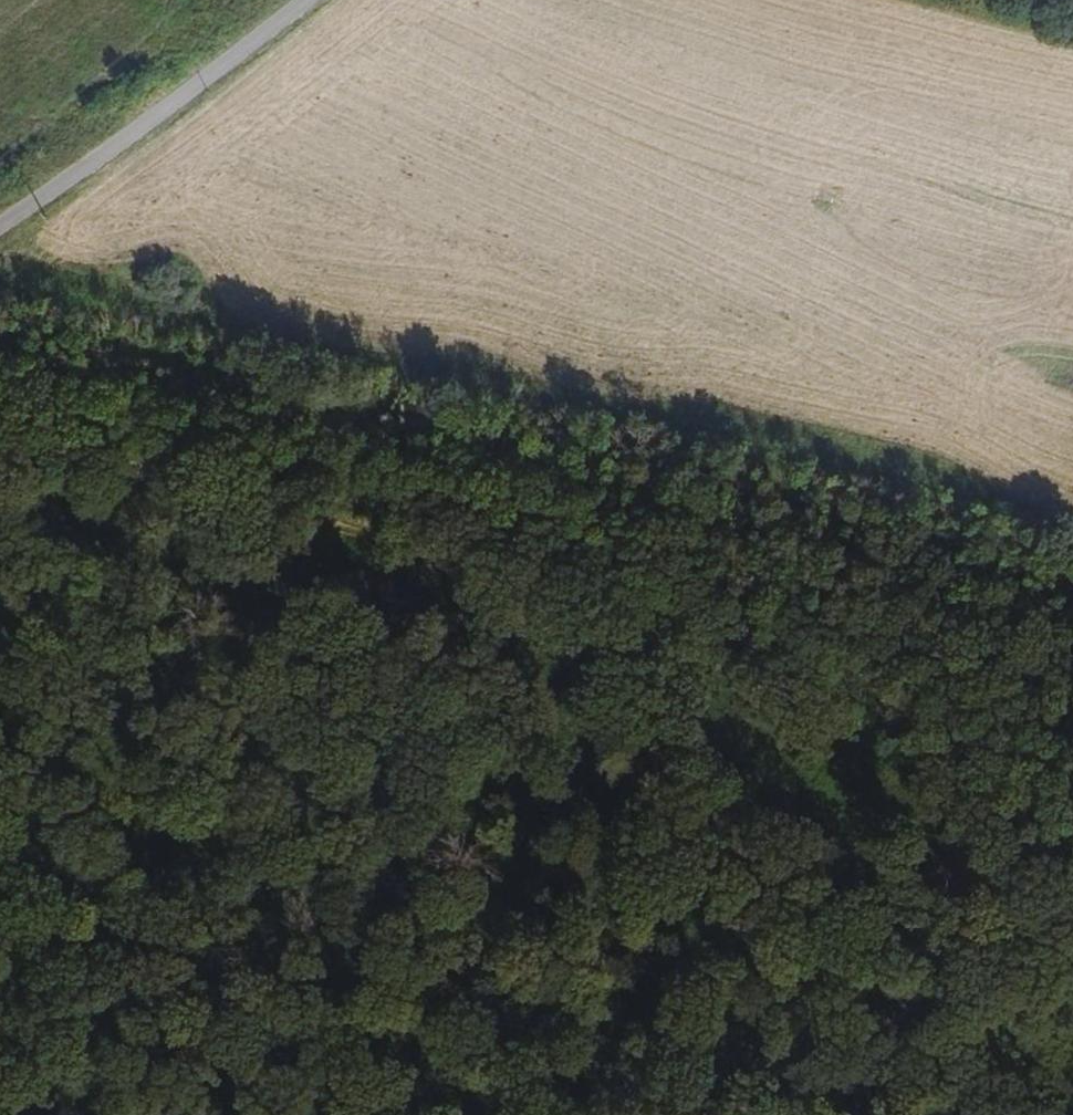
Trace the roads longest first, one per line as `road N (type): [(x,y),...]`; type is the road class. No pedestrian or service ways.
road 1 (unclassified): [(300,0),(131,136),(0,228)]

